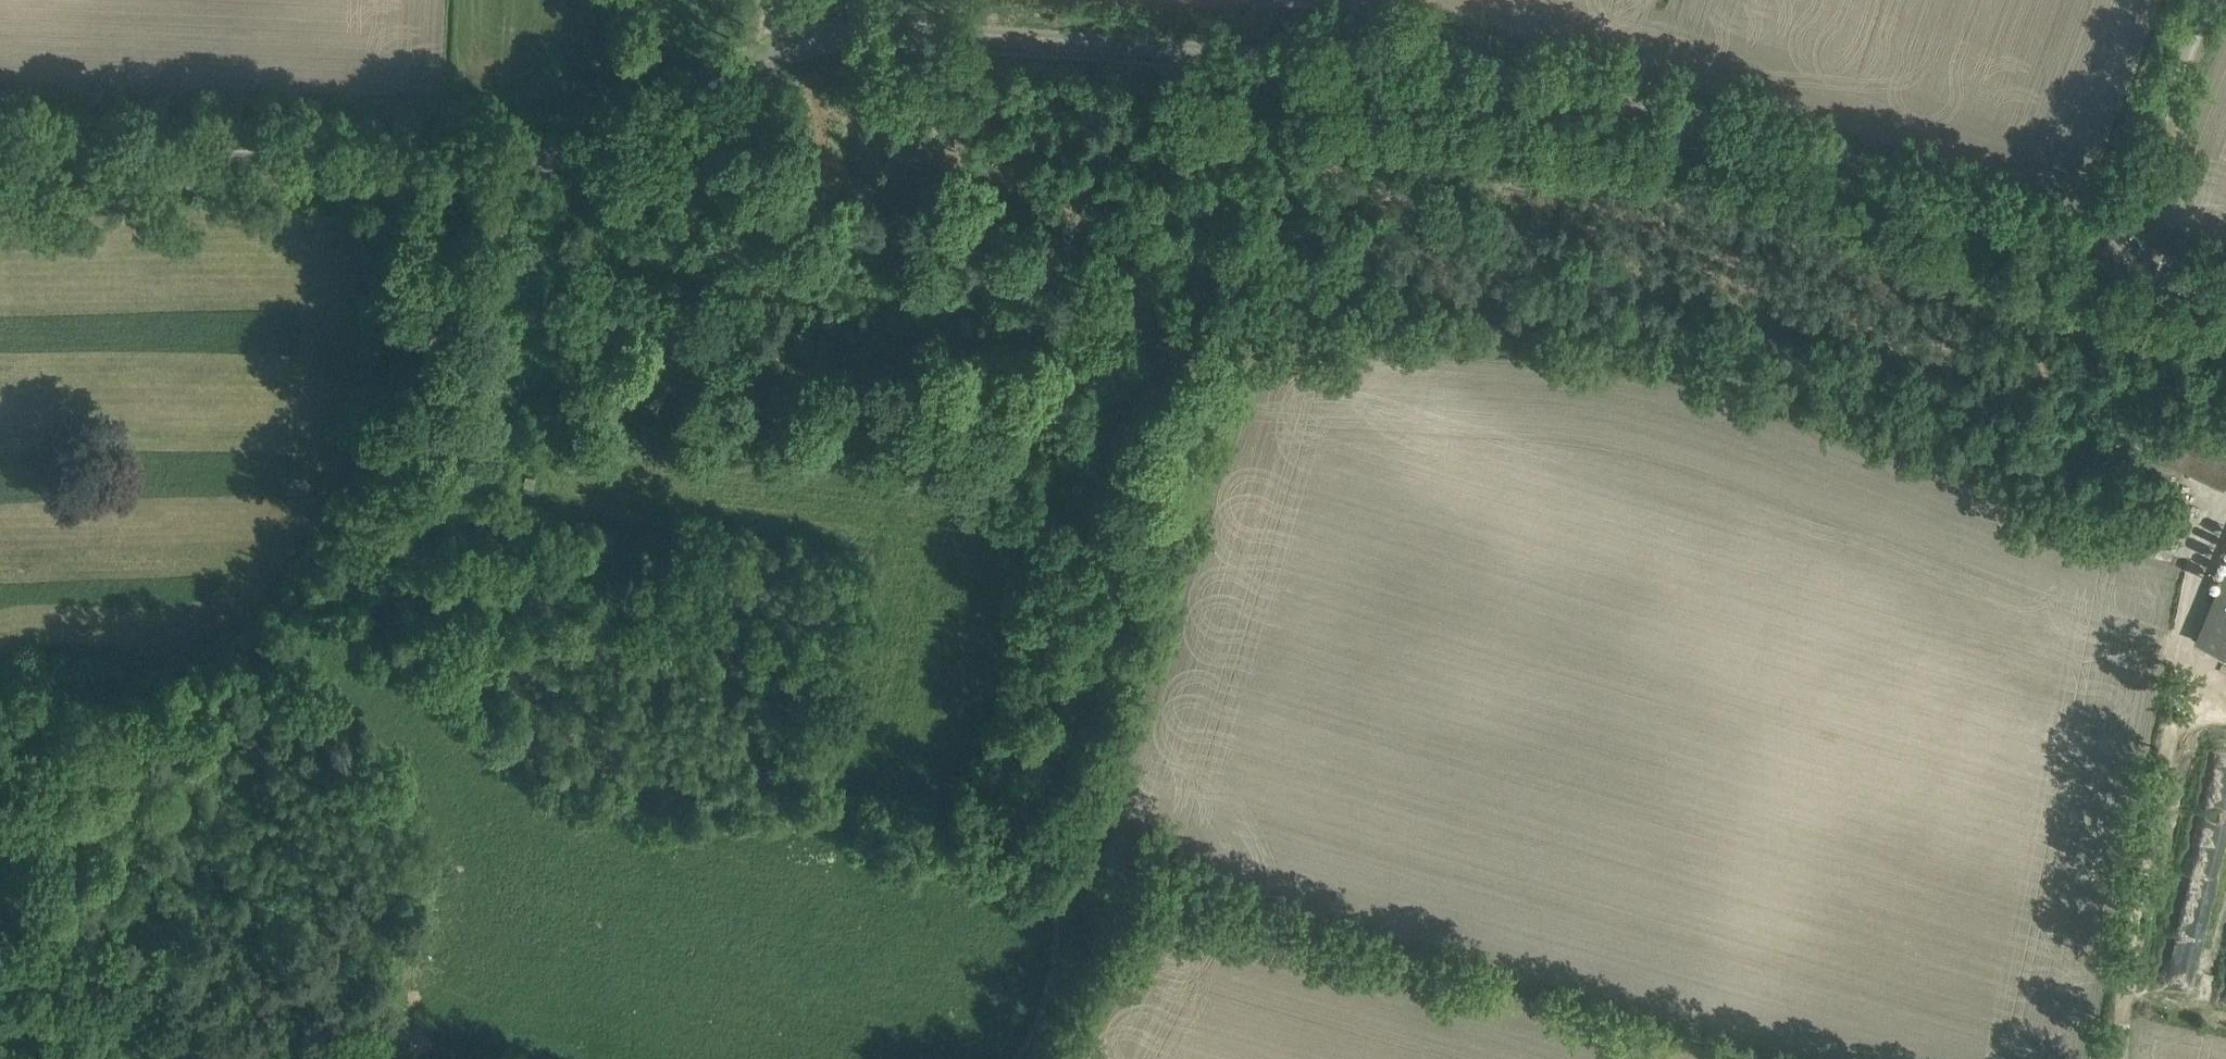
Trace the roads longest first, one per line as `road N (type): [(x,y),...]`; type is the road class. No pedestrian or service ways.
road 1 (tertiary): [(2107,249),(1663,116),(1392,72),(888,33),(830,39),(744,64)]
road 2 (tertiary): [(0,162),(404,176),(502,168),(607,138),(744,64)]
road 3 (tertiary): [(2107,249),(2197,0)]
road 4 (tertiary): [(2225,286),(2107,249)]

